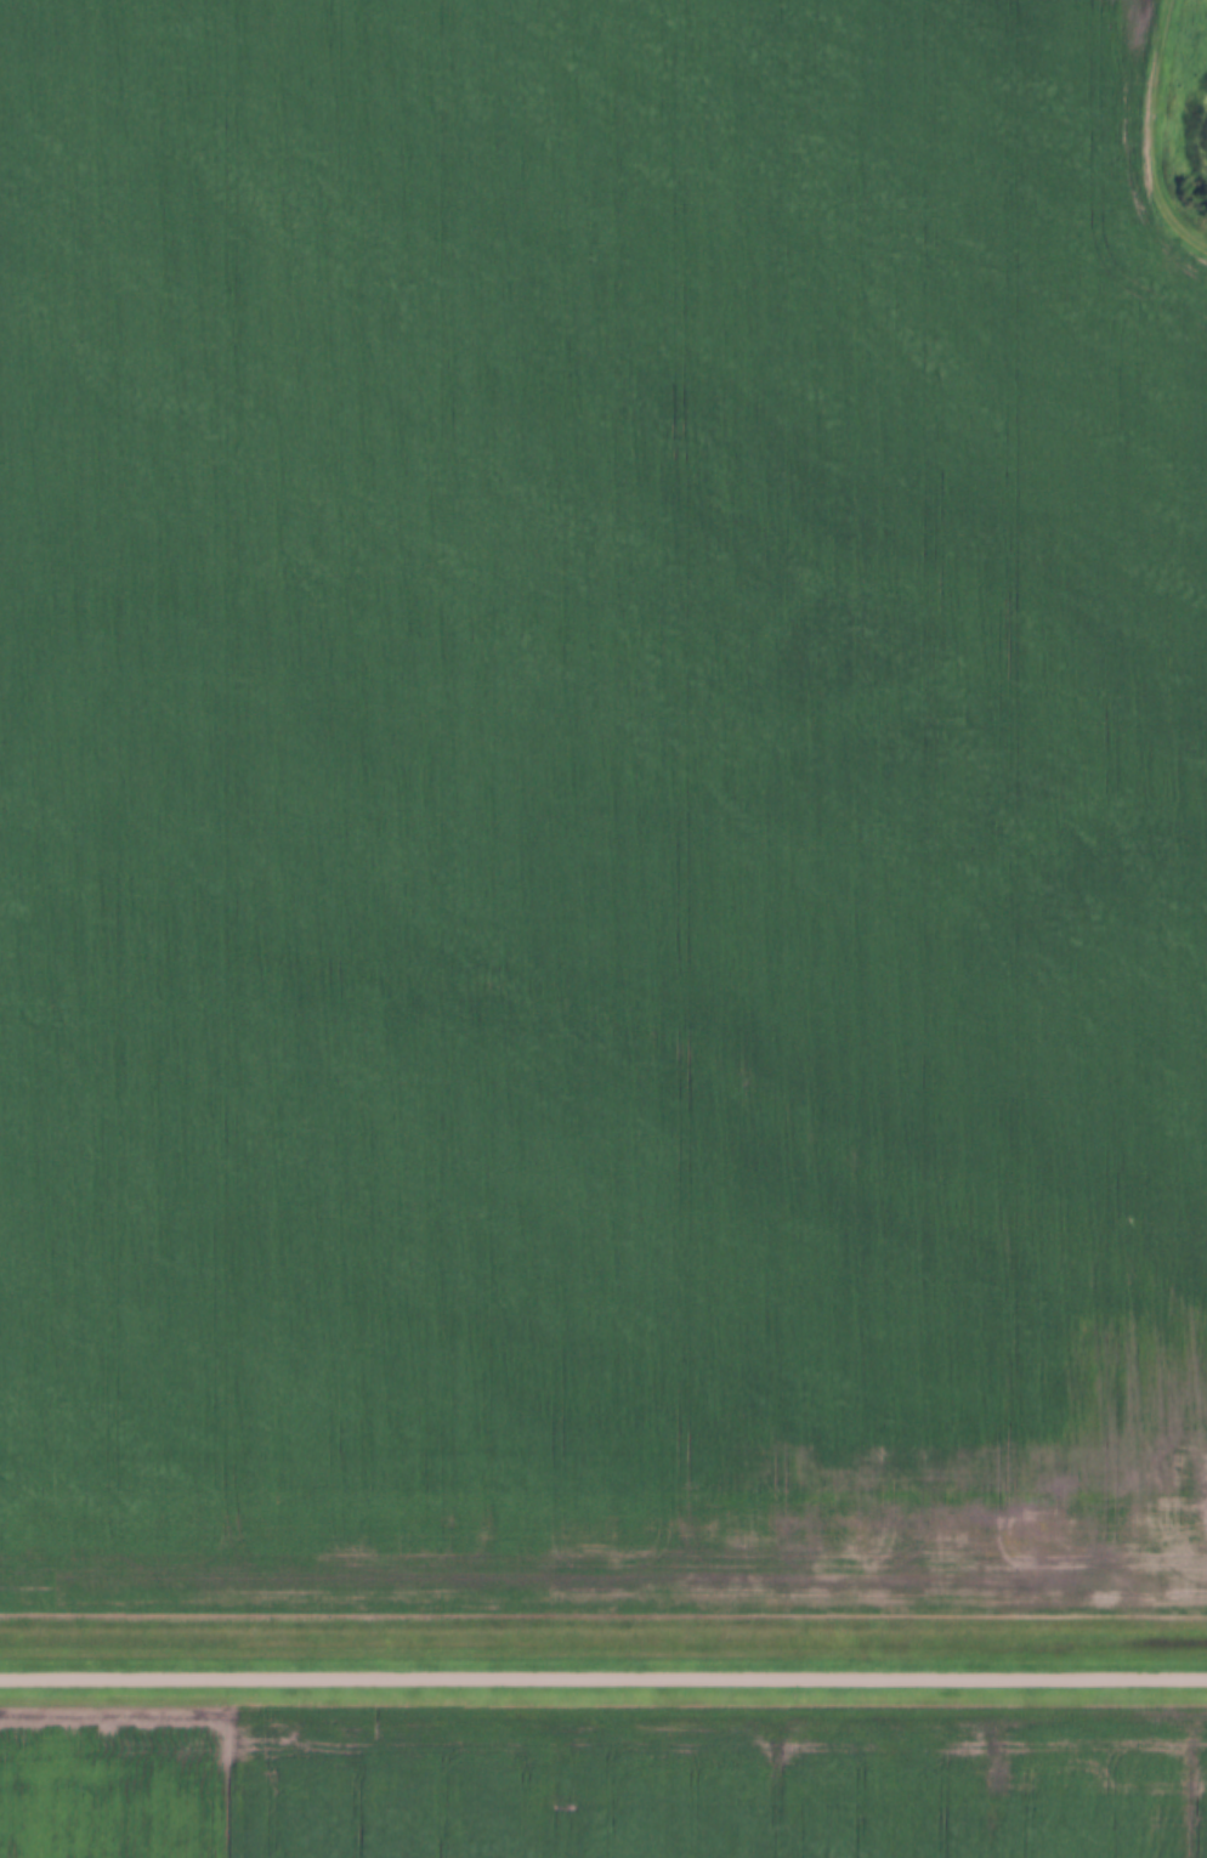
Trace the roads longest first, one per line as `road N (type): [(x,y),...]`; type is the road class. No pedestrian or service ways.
road 1 (residential): [(1206,1680),(0,1679)]
road 2 (track): [(1206,243),(1169,213),(1156,183),(1152,124),(1174,0)]

